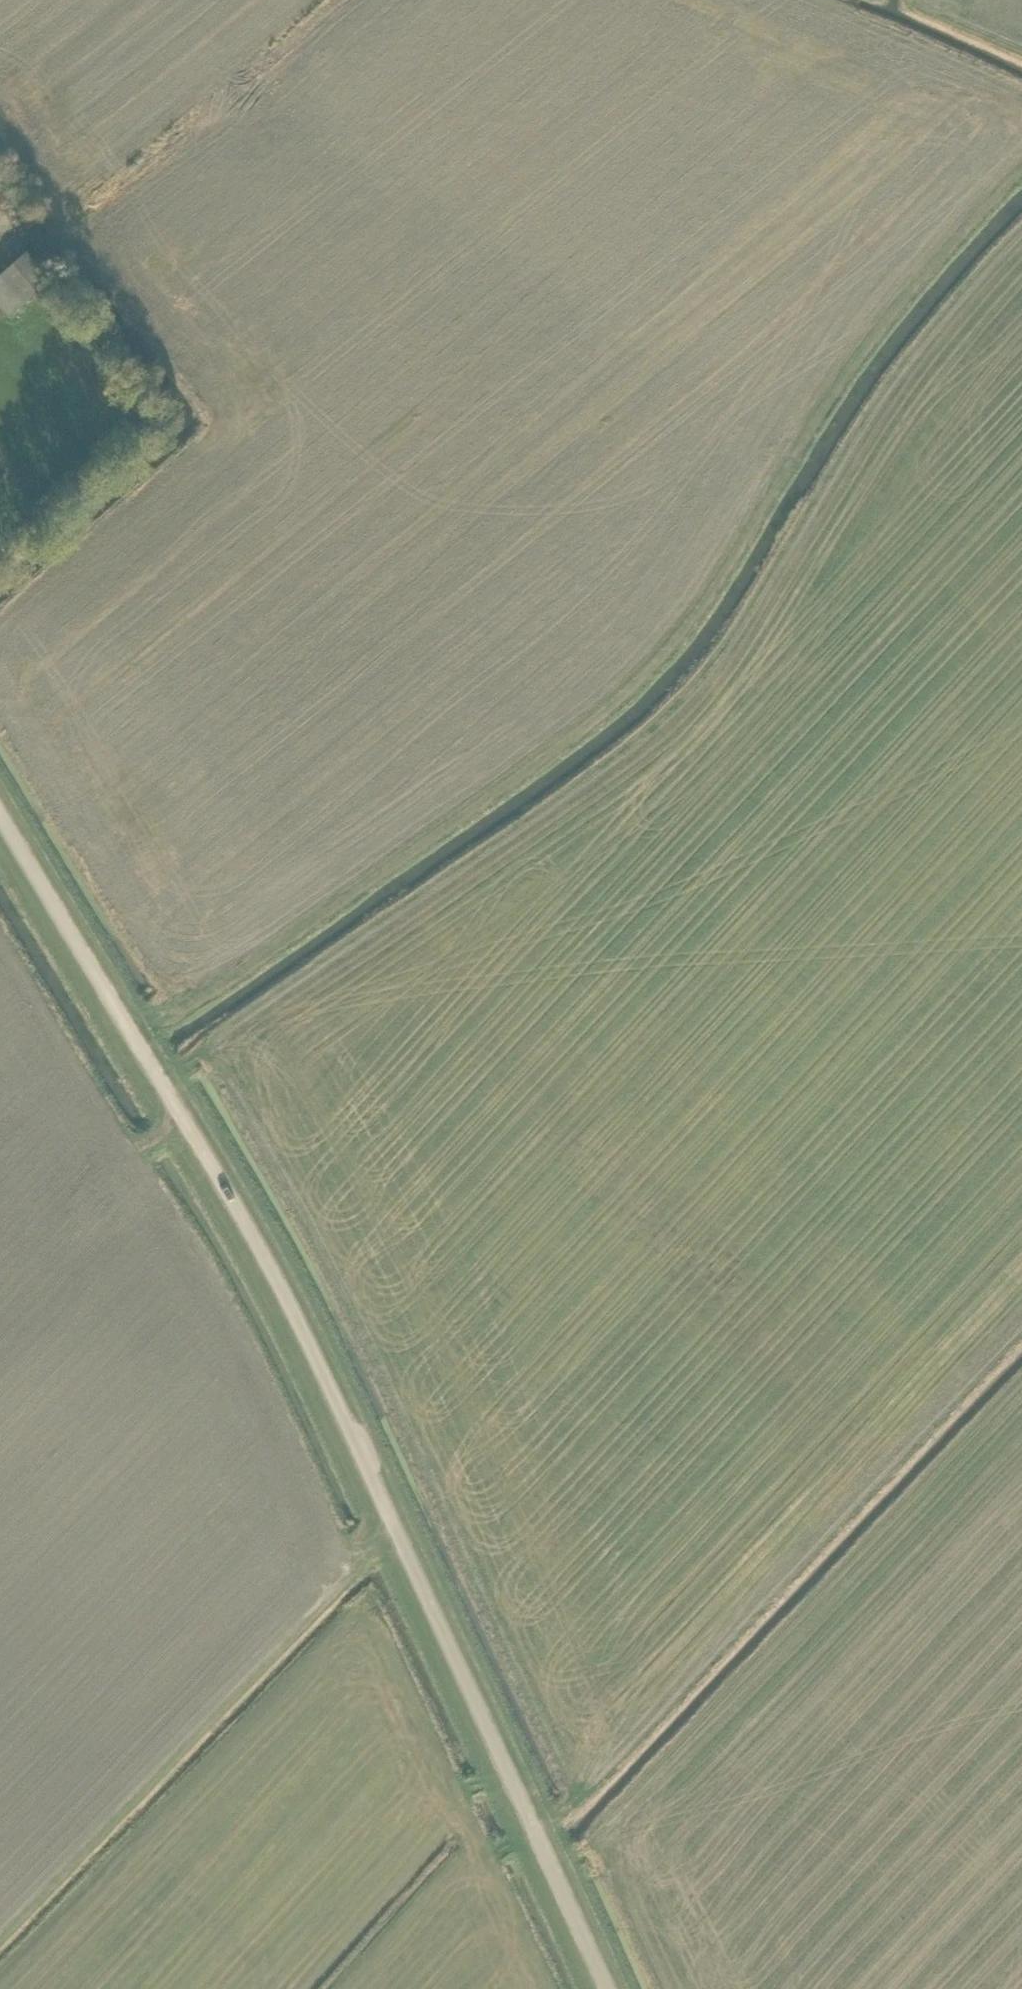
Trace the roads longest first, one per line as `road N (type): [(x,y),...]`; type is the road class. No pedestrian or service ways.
road 1 (tertiary): [(608,1988),(295,1316),(0,817)]

